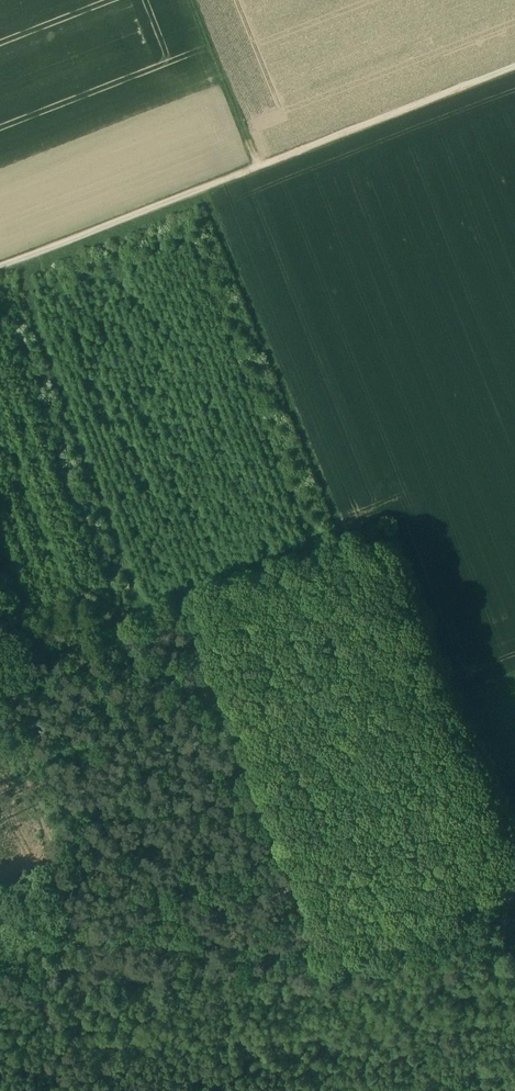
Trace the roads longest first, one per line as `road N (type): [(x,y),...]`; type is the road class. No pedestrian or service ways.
road 1 (track): [(514,66),(0,268)]
road 2 (track): [(514,872),(429,920),(326,932),(56,937)]
road 3 (track): [(258,167),(193,0)]

